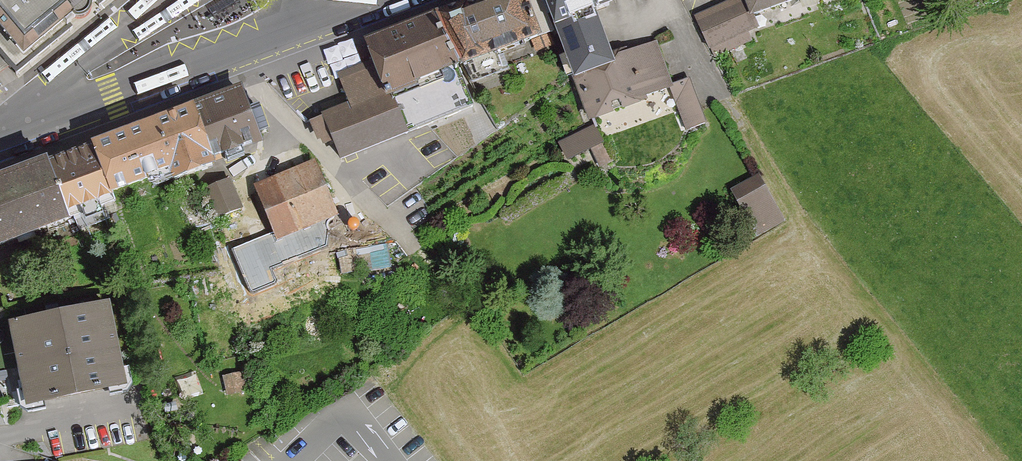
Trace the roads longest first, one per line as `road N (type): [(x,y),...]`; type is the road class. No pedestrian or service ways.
road 1 (residential): [(232,51),(259,95),(414,247)]
road 2 (secondary): [(232,51),(0,137)]
road 3 (track): [(816,246),(721,100)]
road 4 (secondary): [(374,0),(232,51)]

